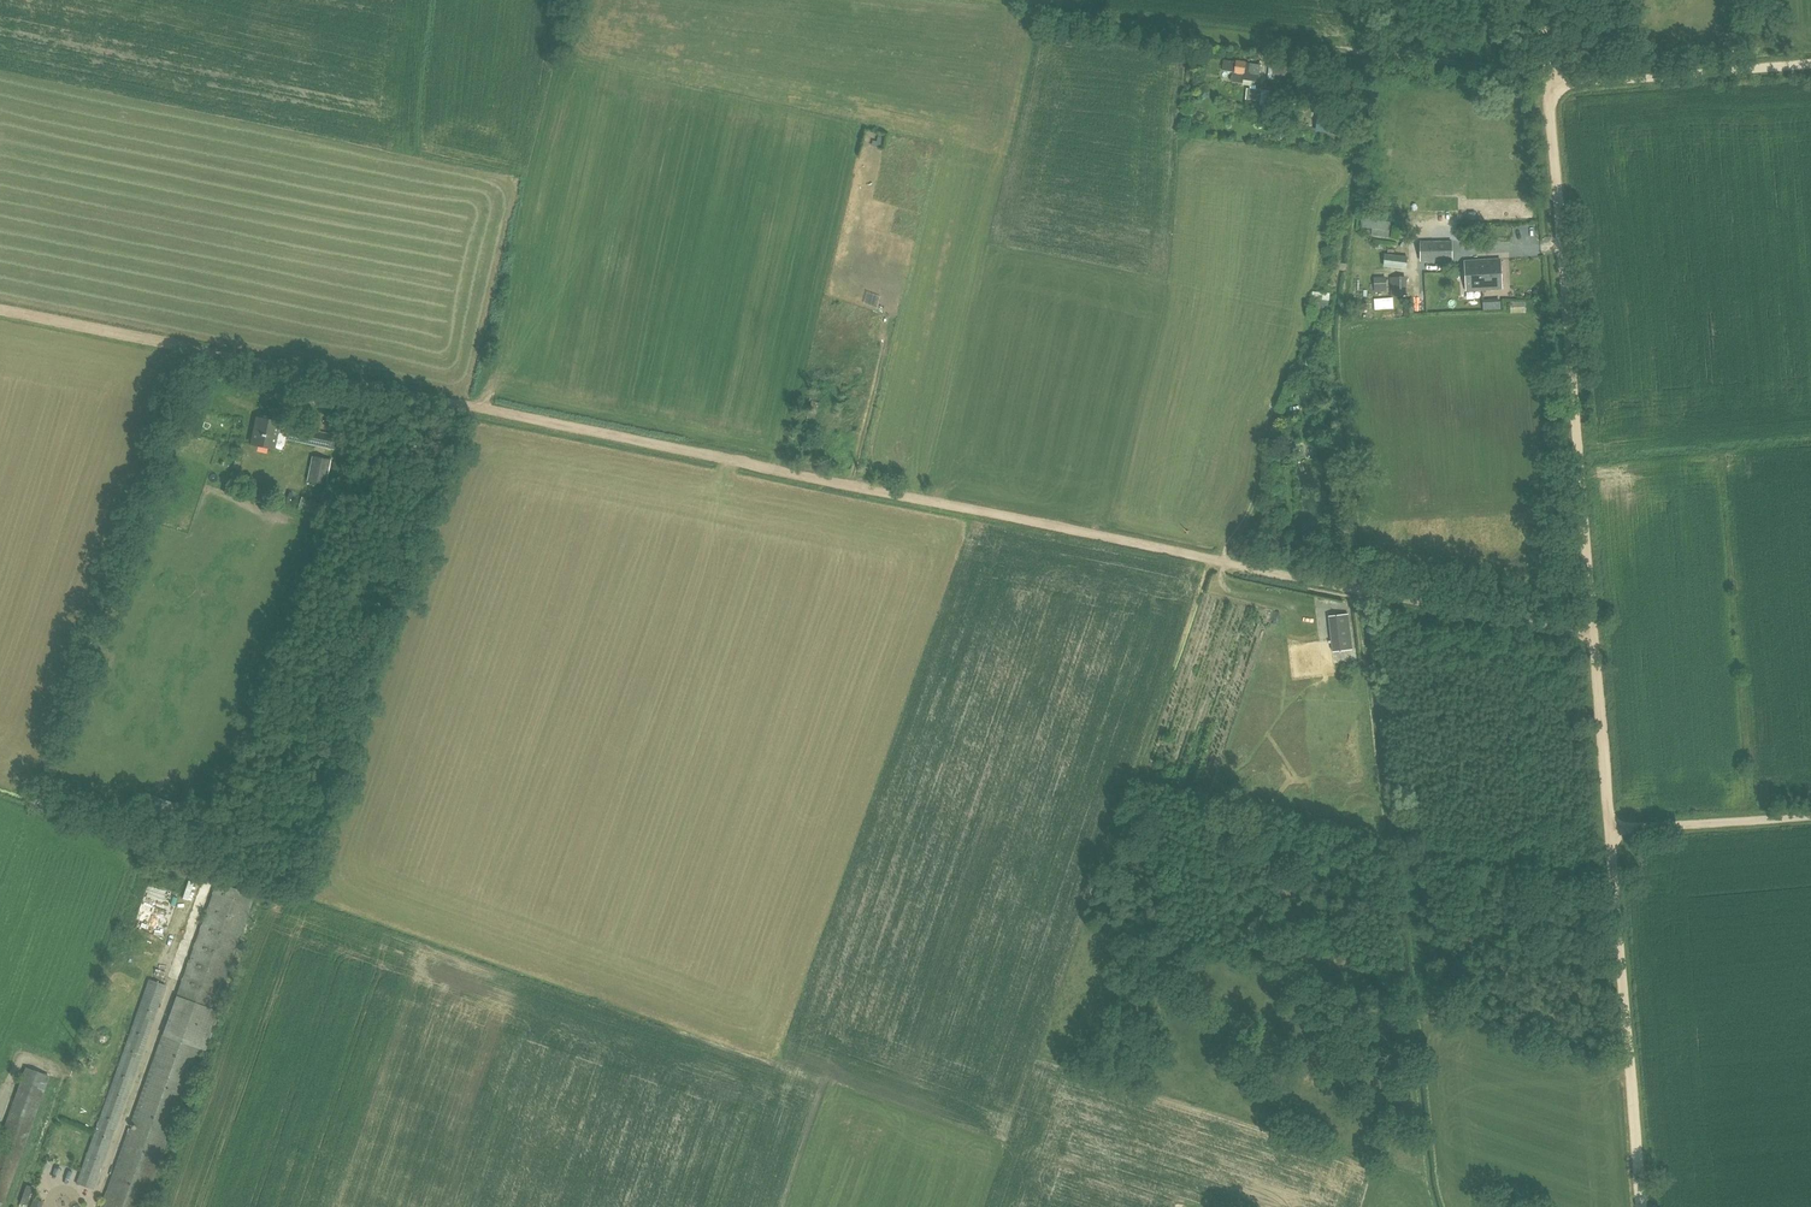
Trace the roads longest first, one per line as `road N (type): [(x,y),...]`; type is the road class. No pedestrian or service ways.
road 1 (track): [(1595,639),(0,310)]
road 2 (track): [(1595,639),(1550,86)]
road 3 (track): [(1641,1206),(1612,831)]
road 4 (track): [(1550,77),(1273,46)]
road 5 (track): [(1550,86),(1810,65)]
road 6 (track): [(1810,815),(1612,831)]
road 7 (track): [(1612,831),(1595,639)]

